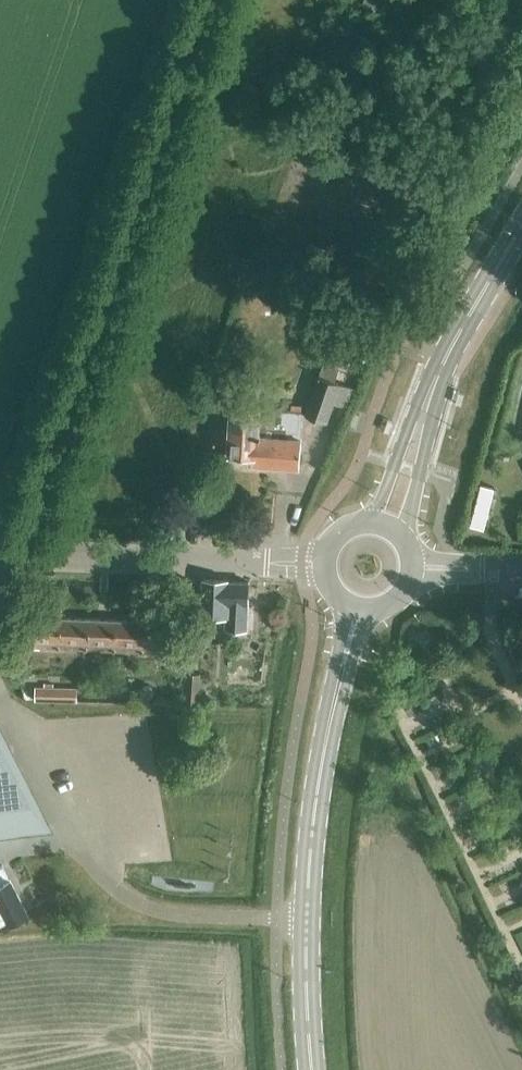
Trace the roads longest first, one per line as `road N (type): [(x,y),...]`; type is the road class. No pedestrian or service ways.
road 1 (residential): [(0,692),(73,834),(143,907),(304,920)]
road 2 (tertiary): [(265,562),(0,553)]
road 3 (secondary): [(304,920),(312,818),(335,700)]
road 4 (secondary): [(422,414),(521,221)]
road 5 (secondary): [(314,1069),(304,920)]
road 6 (secondary): [(402,535),(420,473),(422,414)]
road 7 (secondary): [(422,414),(403,437),(370,522)]

